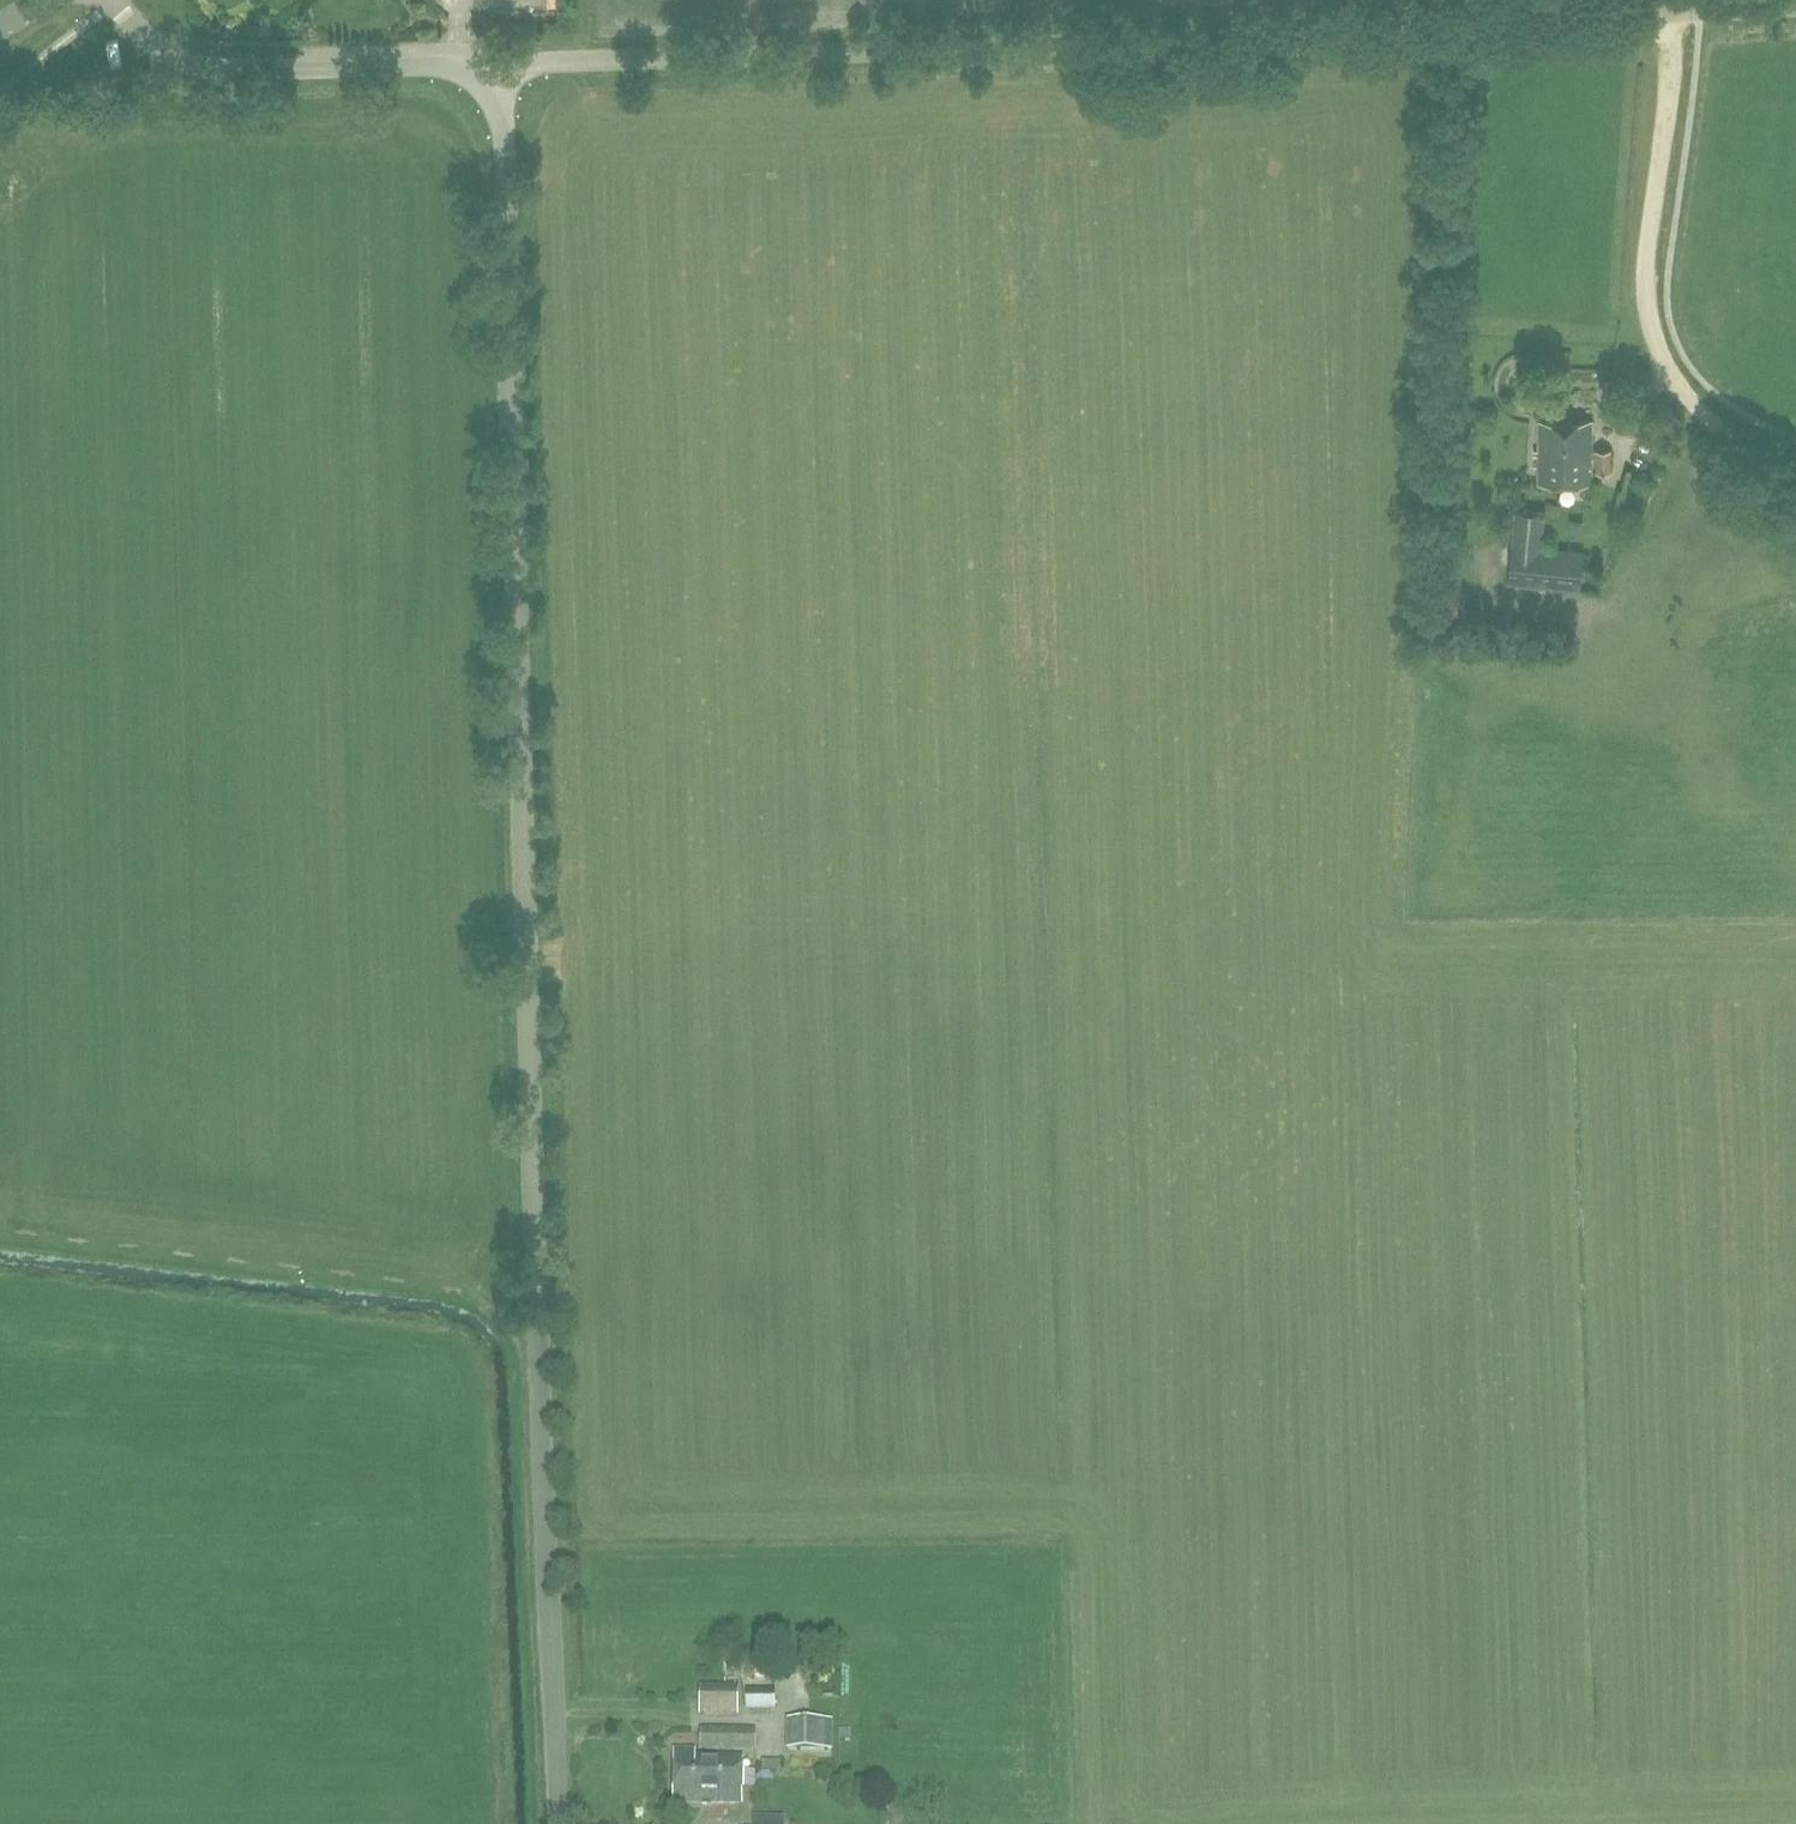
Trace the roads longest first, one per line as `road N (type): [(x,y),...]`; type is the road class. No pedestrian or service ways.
road 1 (unclassified): [(558,1823),(535,1355),(523,640),(480,84)]
road 2 (unclassified): [(1795,8),(774,59),(544,62),(480,84)]
road 3 (track): [(1795,471),(1689,399),(1653,335),(1650,279),(1680,15)]
road 4 (unclassified): [(480,84),(442,64),(210,63),(161,46),(104,0)]

